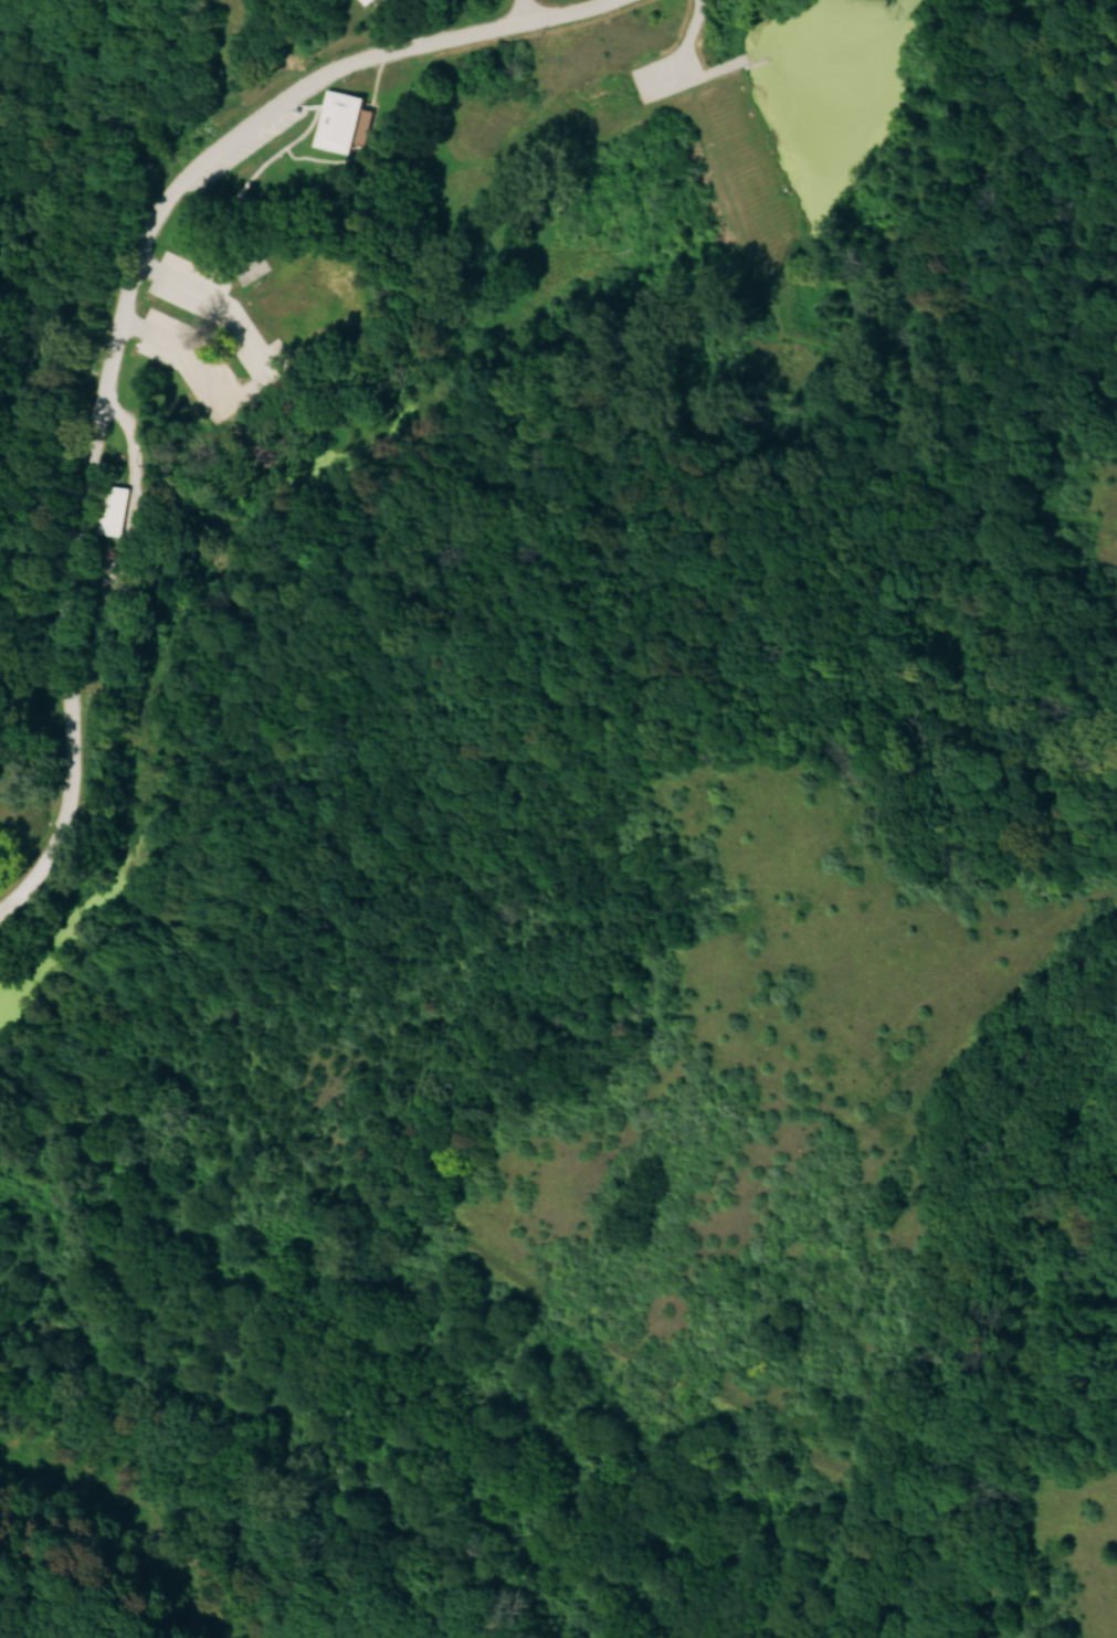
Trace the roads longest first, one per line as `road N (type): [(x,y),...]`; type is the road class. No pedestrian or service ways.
road 1 (residential): [(0,906),(35,870),(56,824),(82,524),(108,353),(139,230),(161,193),(203,150),(331,67),(369,51),(596,0)]

